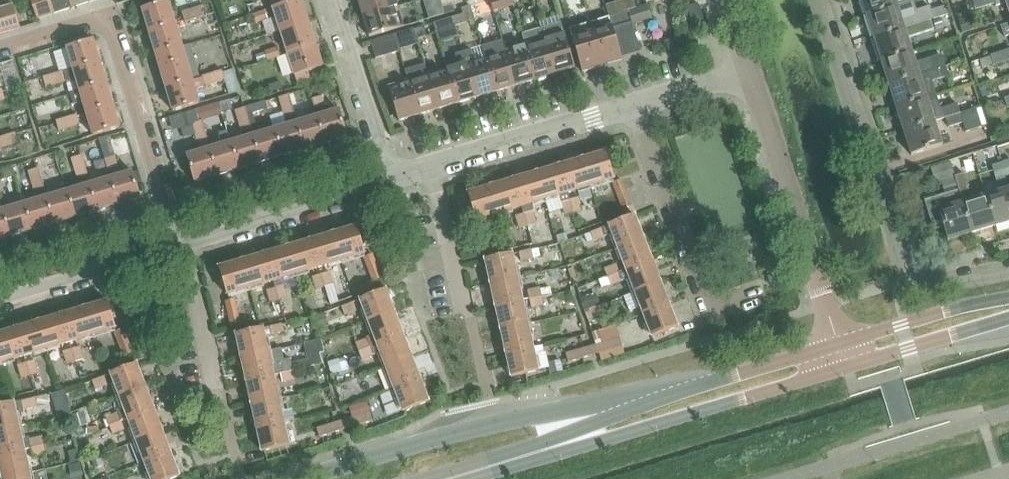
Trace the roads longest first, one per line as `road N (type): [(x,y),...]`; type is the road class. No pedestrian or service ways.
road 1 (residential): [(1008,268),(927,282),(909,274),(818,0)]
road 2 (tertiary): [(507,461),(846,366)]
road 3 (residential): [(181,241),(111,28),(86,22),(0,48)]
road 4 (tertiary): [(590,417),(513,420),(294,478)]
road 5 (residential): [(839,346),(749,73)]
road 6 (tertiary): [(839,346),(590,417)]
road 7 (residential): [(749,292),(711,306),(632,106)]
road 8 (residential): [(181,241),(387,179)]
road 9 (residential): [(431,166),(632,106)]
road 10 (residential): [(0,295),(181,241)]
road 11 (residential): [(387,179),(331,0)]
road 12 (tertiary): [(1008,299),(839,346)]
road 13 (tertiary): [(846,366),(1008,319)]
road 14 (residential): [(466,304),(431,166)]
road 15 (residential): [(213,379),(181,241)]
road 16 (residential): [(632,106),(749,73)]

